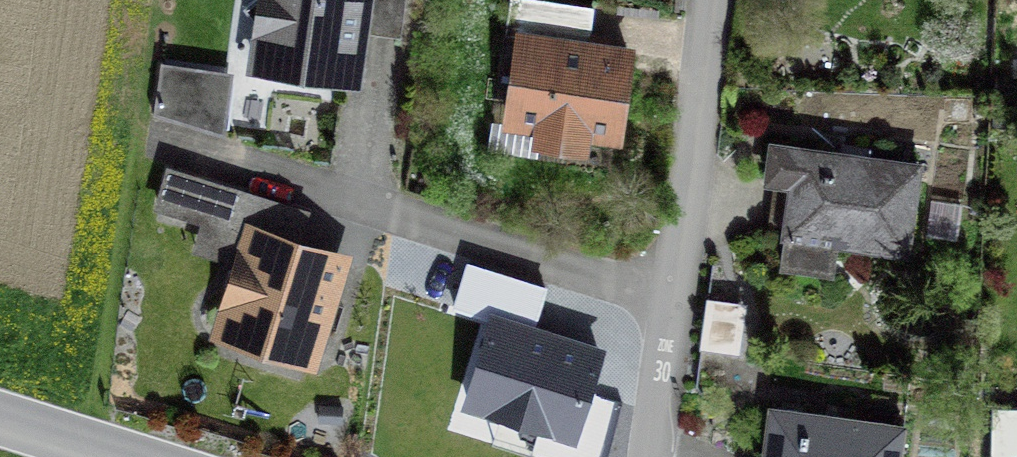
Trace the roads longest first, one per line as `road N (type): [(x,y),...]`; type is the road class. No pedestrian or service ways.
road 1 (residential): [(646,456),(709,0)]
road 2 (tertiary): [(0,417),(128,456)]

